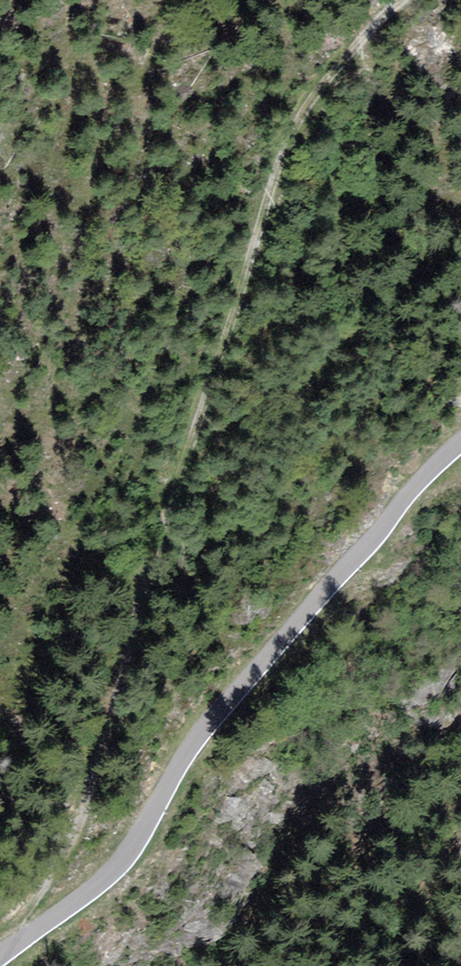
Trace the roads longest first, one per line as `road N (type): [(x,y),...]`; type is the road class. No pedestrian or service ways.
road 1 (track): [(27,937),(22,924),(138,751),(206,393),(312,104),(404,0)]
road 2 (unclassified): [(460,442),(199,734),(118,866),(0,956)]

